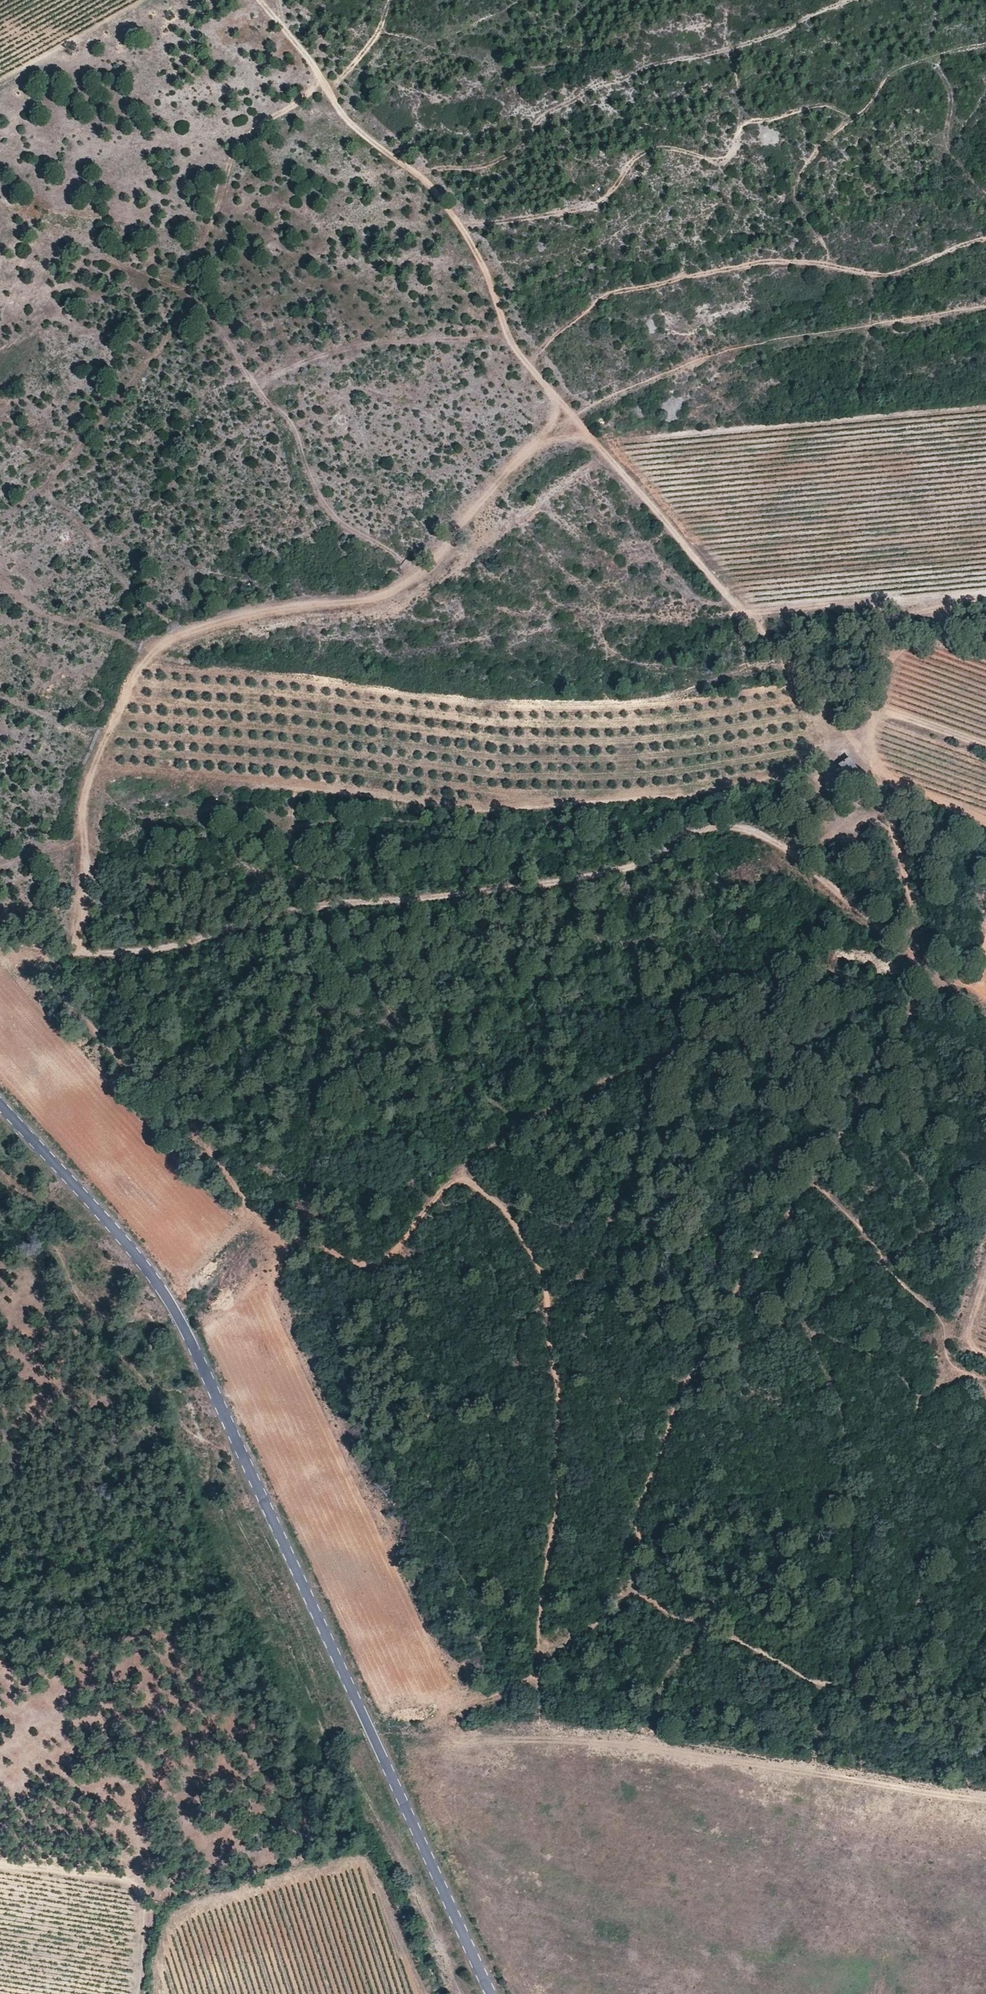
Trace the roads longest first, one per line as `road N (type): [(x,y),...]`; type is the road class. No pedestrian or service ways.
road 1 (track): [(922,959),(774,838),(727,825),(696,831),(622,871),(363,902),(155,948),(79,952),(88,782),(132,677),(172,635),(289,606),(375,598),(414,578),(523,453),(570,413)]
road 2 (track): [(985,996),(922,959),(898,842),(869,774),(778,655),(530,366),(556,334),(608,293),(766,262),(899,275),(985,239)]
road 3 (tertiary): [(0,1122),(181,1322),(492,1993)]
road 4 (track): [(262,0),(344,116),(429,181),(458,221),(511,343),(530,366)]
road 5 (track): [(985,1241),(947,1349),(960,1373),(985,1378)]

